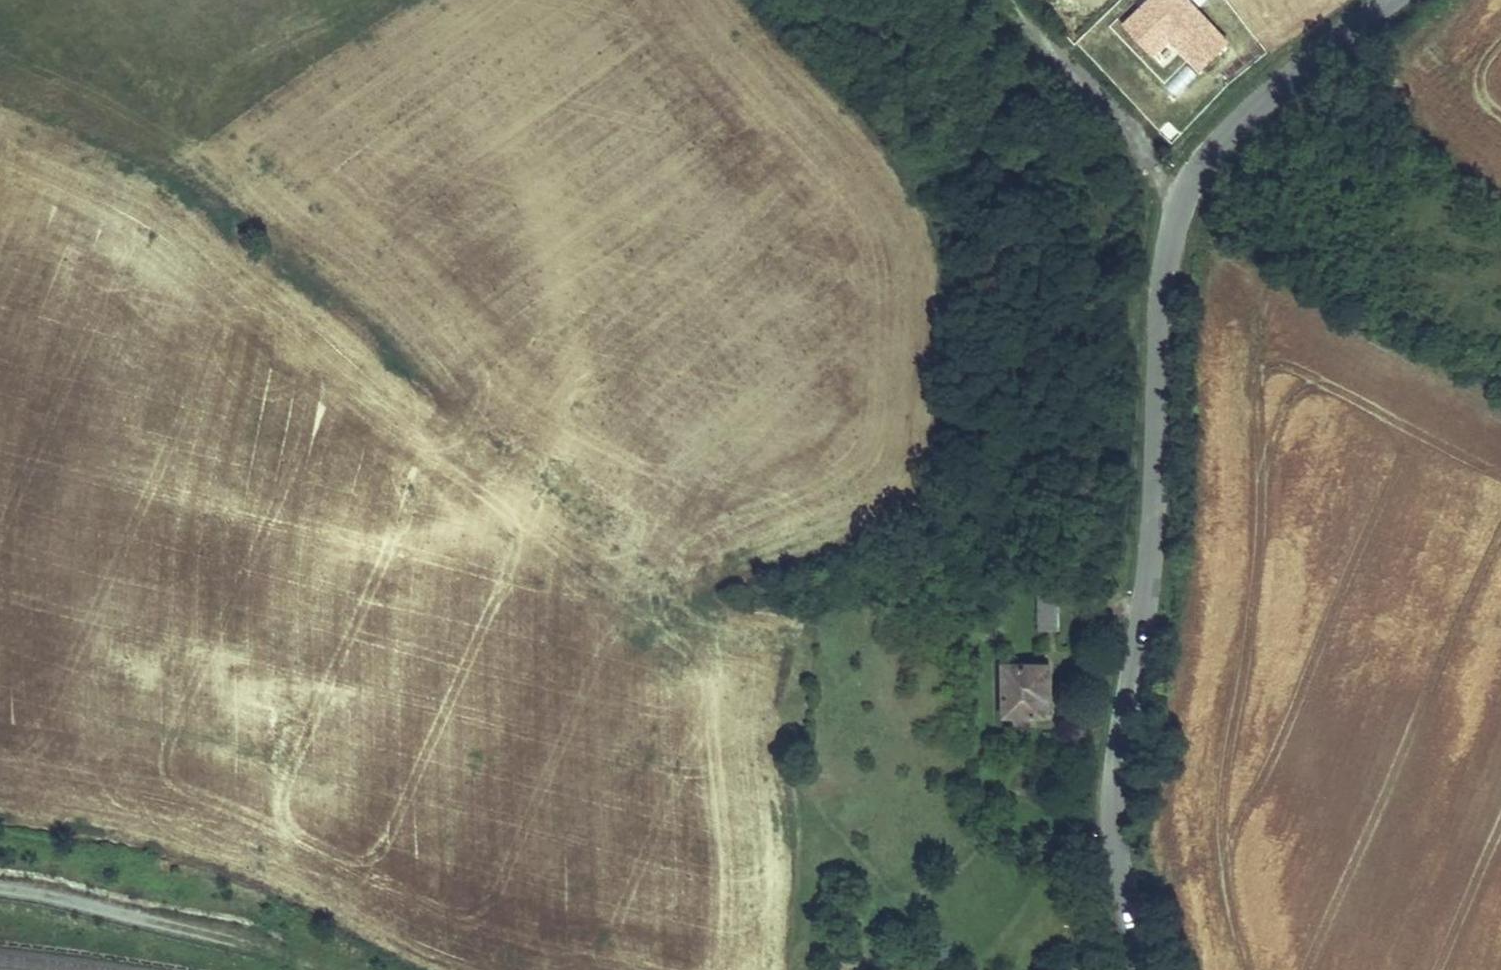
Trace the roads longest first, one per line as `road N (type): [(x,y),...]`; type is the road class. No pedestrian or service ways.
road 1 (tertiary): [(1394,0),(1243,119),(1202,165),(1175,220),(1163,301),(1149,573),(1113,810),(1146,969)]

